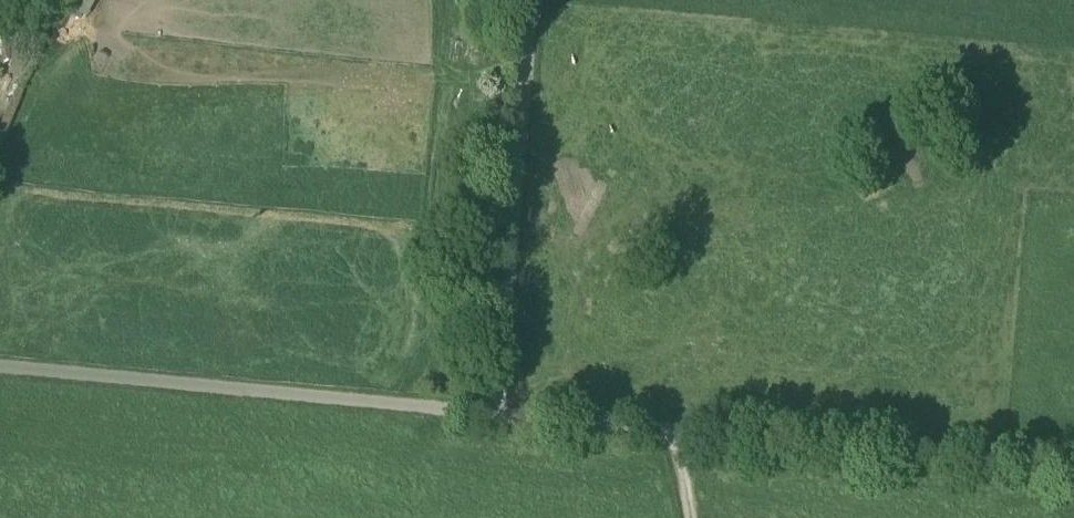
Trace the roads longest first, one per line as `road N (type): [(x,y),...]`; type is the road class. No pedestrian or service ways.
road 1 (track): [(494,414),(0,369)]
road 2 (track): [(494,414),(529,0)]
road 3 (track): [(1073,468),(676,432)]
road 4 (track): [(676,432),(494,414)]

